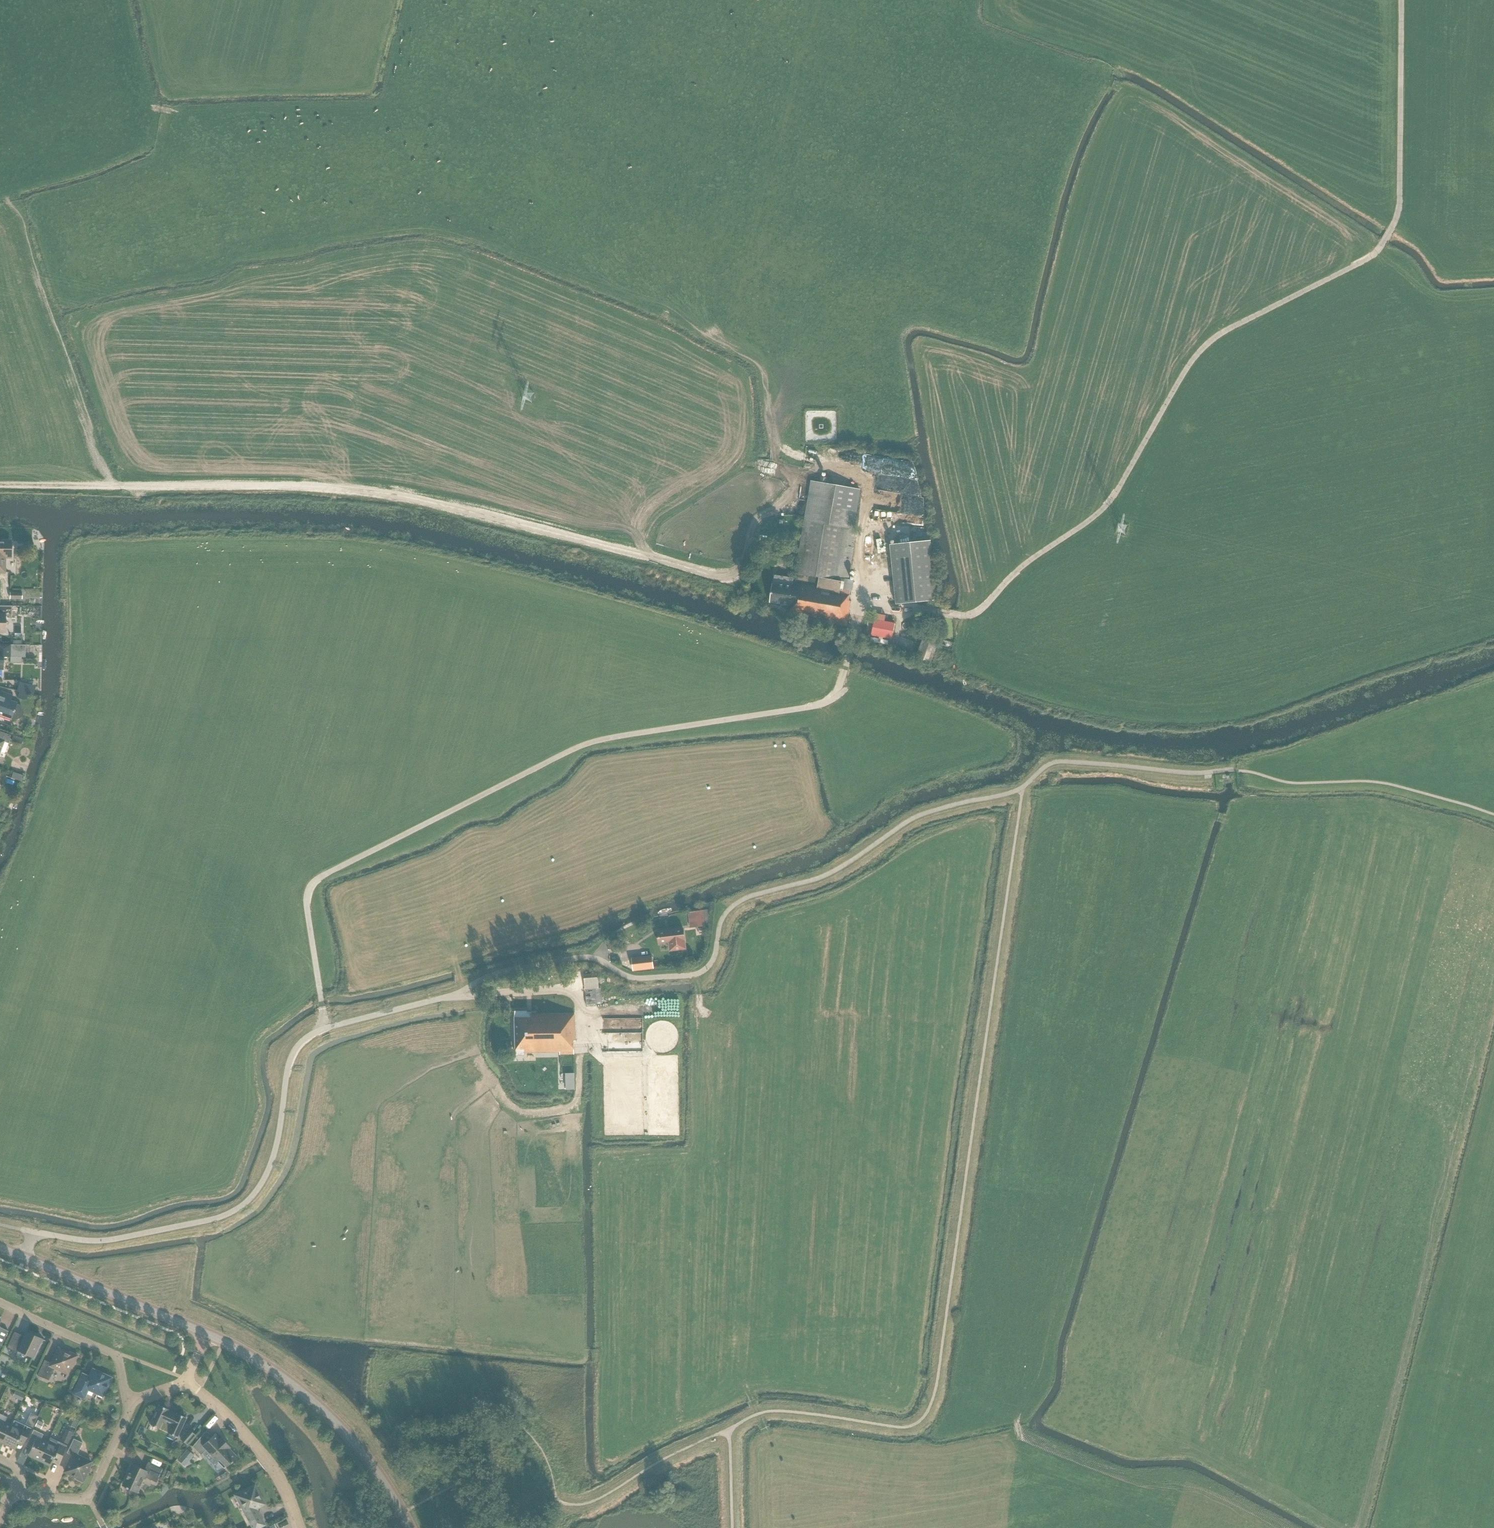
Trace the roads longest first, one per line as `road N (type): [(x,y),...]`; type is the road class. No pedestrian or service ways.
road 1 (unclassified): [(25,1258),(36,1233),(112,1240),(238,1209),(273,1160),(292,1057),(328,1027),(461,993),(513,968),(575,958),(593,958),(627,978),(694,976),(714,960),(718,941)]
road 2 (secondary): [(412,1527),(336,1421),(296,1384),(210,1336)]
road 3 (secondary): [(210,1336),(25,1258)]
road 4 (residential): [(301,1527),(257,1447),(186,1386)]
road 5 (residential): [(0,1304),(113,1352),(136,1402)]

